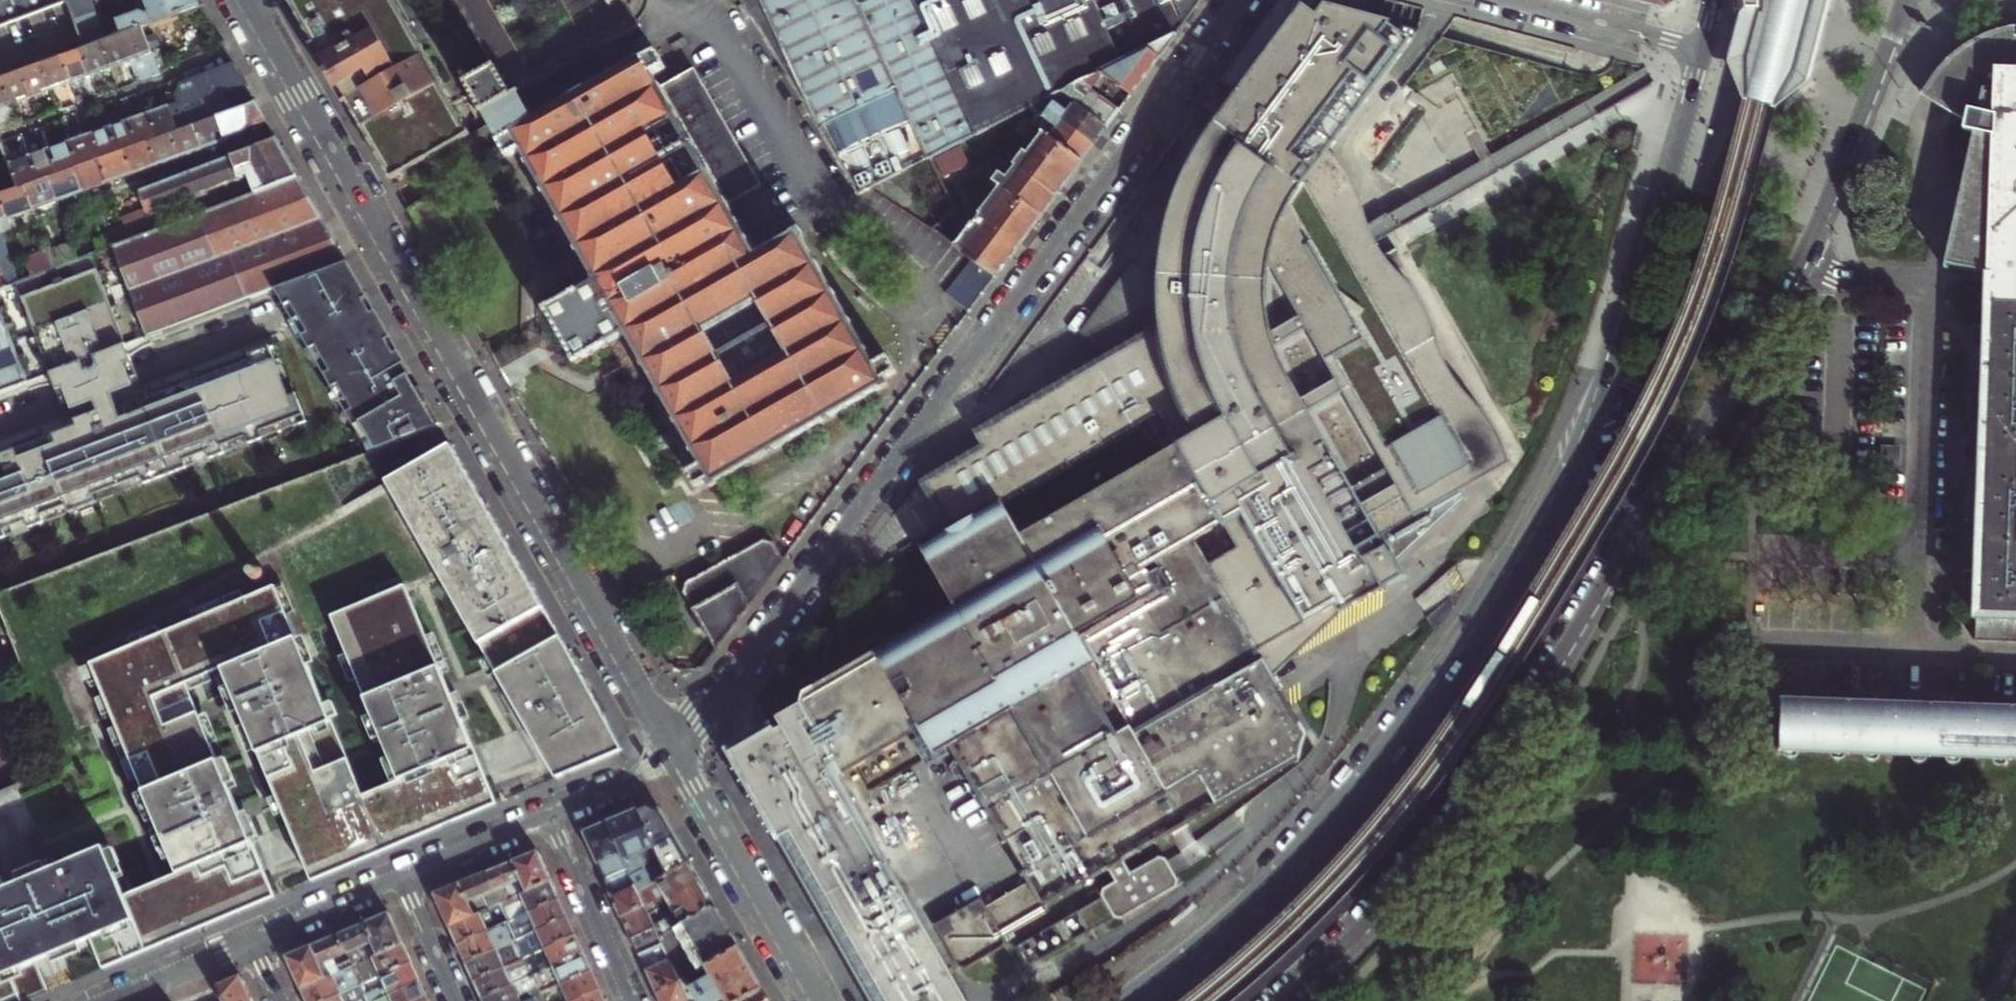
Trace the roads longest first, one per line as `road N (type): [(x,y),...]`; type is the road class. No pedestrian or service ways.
road 1 (primary): [(1704,55),(1606,393),(1527,567),(1461,671),(1353,808),(1256,910),(1144,1000)]
road 2 (residential): [(678,751),(1240,0)]
road 3 (primary): [(1287,1000),(1379,905),(1505,748),(1795,271)]
road 4 (residential): [(678,751),(245,0)]
road 5 (residential): [(1795,271),(1895,276),(1926,300),(1914,648)]
road 6 (primary): [(1795,271),(1905,0)]
road 7 (residential): [(823,1000),(678,751)]
road 8 (residential): [(1503,0),(1704,55)]
road 9 (residential): [(547,815),(632,1000)]
road 10 (residential): [(252,939),(401,877)]
road 11 (residential): [(104,1000),(252,939)]
road 12 (residential): [(401,877),(547,815)]
road 13 (residential): [(1763,643),(1914,648)]
road 14 (residential): [(547,815),(654,771),(678,751)]
road 15 (residential): [(457,1000),(401,877)]

